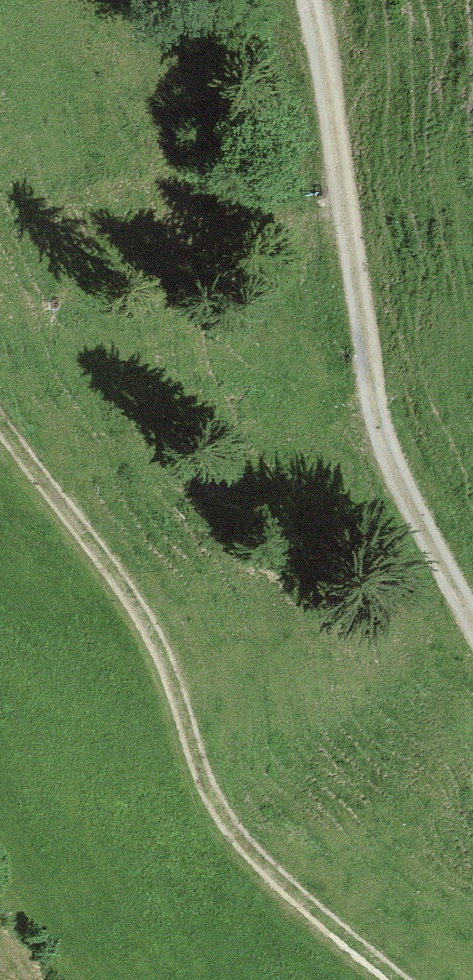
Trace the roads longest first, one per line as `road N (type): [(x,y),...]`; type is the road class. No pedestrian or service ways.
road 1 (track): [(398,979),(277,882),(244,844),(212,797),(168,665),(140,611),(0,399)]
road 2 (track): [(309,0),(384,443),(472,623)]

